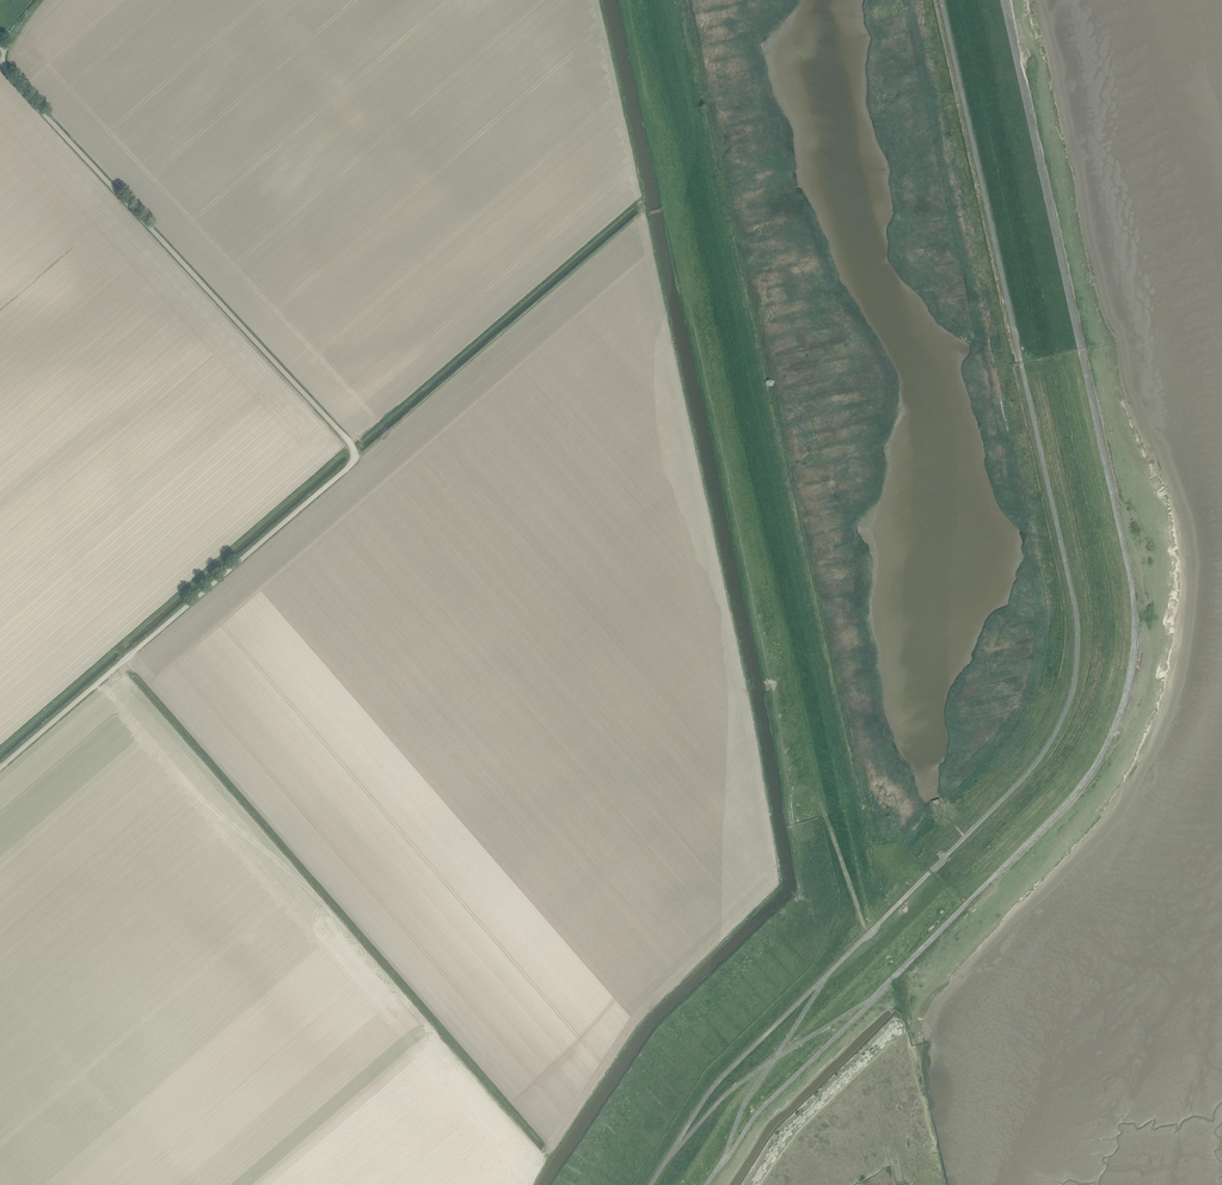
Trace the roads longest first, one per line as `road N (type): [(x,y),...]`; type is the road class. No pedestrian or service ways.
road 1 (unclassified): [(0,768),(355,456),(30,99),(6,71),(0,47)]

